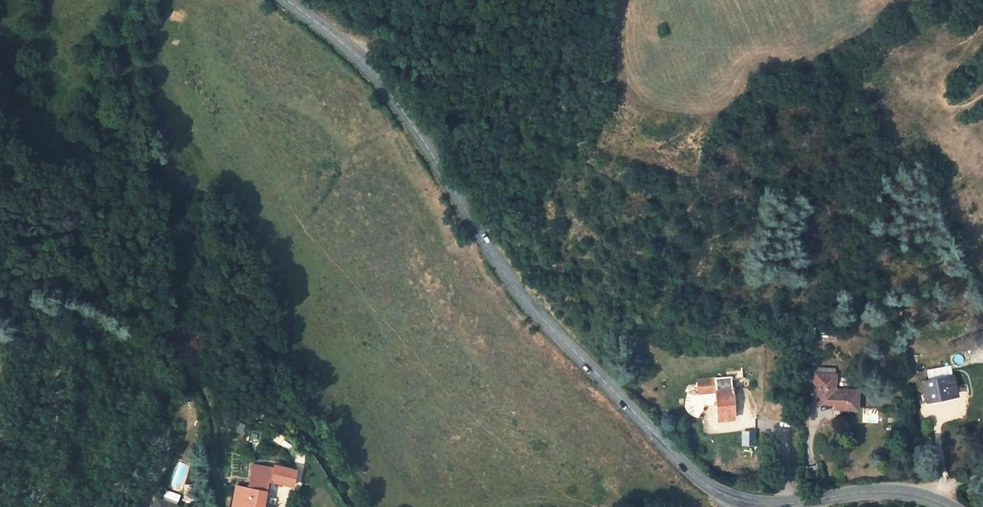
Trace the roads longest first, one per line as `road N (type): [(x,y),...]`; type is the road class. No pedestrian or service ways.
road 1 (tertiary): [(767,504),(730,500),(700,480),(523,300),(404,111),(350,50),(288,0)]
road 2 (track): [(0,433),(26,394),(30,338),(42,326),(53,332),(58,371),(57,433),(38,506)]
road 3 (track): [(84,506),(144,418),(161,421),(164,447),(143,506)]
road 4 (tertiary): [(947,506),(890,490),(767,504)]

